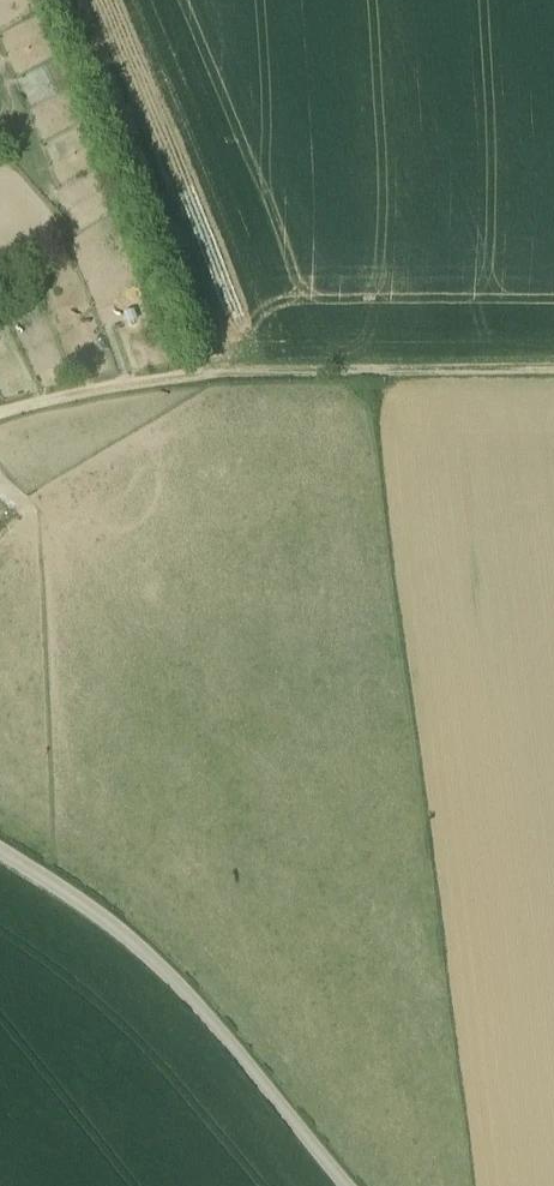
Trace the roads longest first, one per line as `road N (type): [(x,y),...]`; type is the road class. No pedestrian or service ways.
road 1 (track): [(0,432),(188,394),(553,379)]
road 2 (track): [(0,870),(146,972),(337,1185)]

